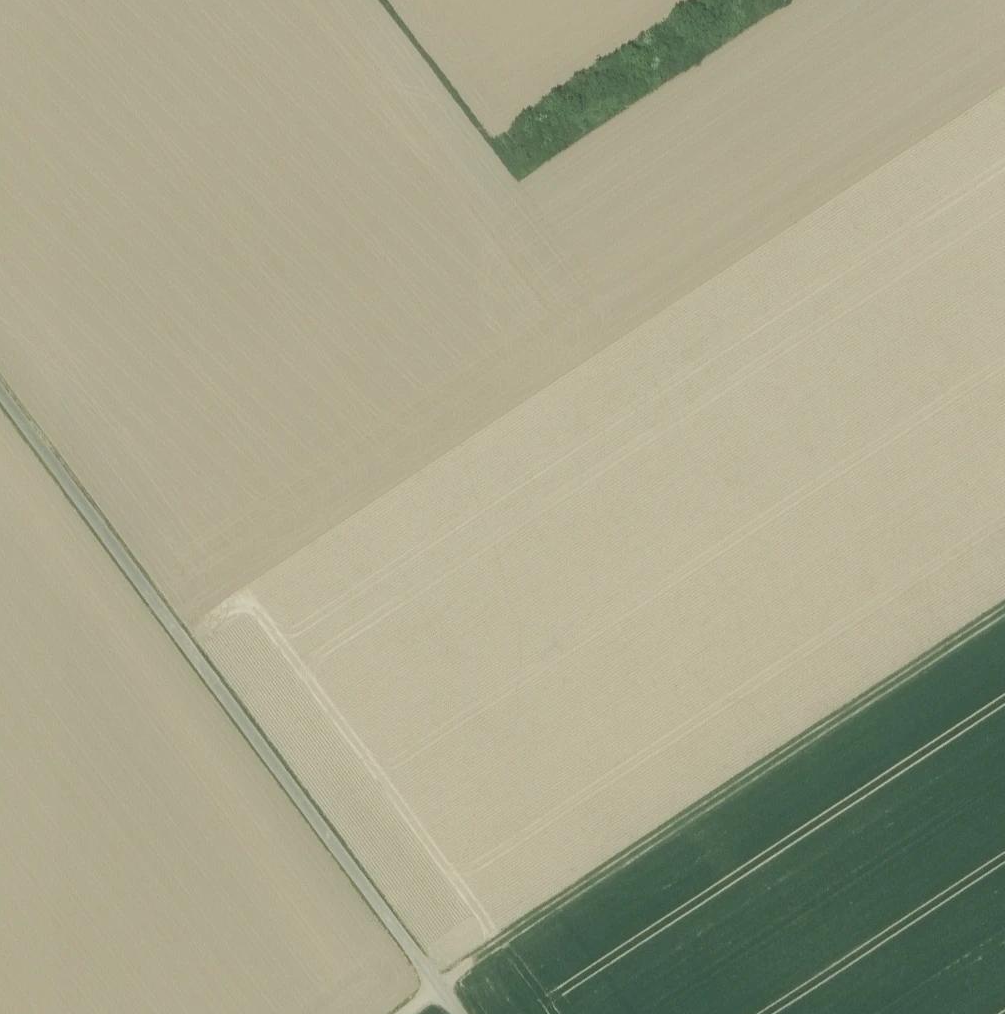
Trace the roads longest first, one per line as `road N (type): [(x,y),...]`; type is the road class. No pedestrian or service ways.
road 1 (unclassified): [(457,1013),(0,391)]
road 2 (track): [(1004,610),(438,990)]

